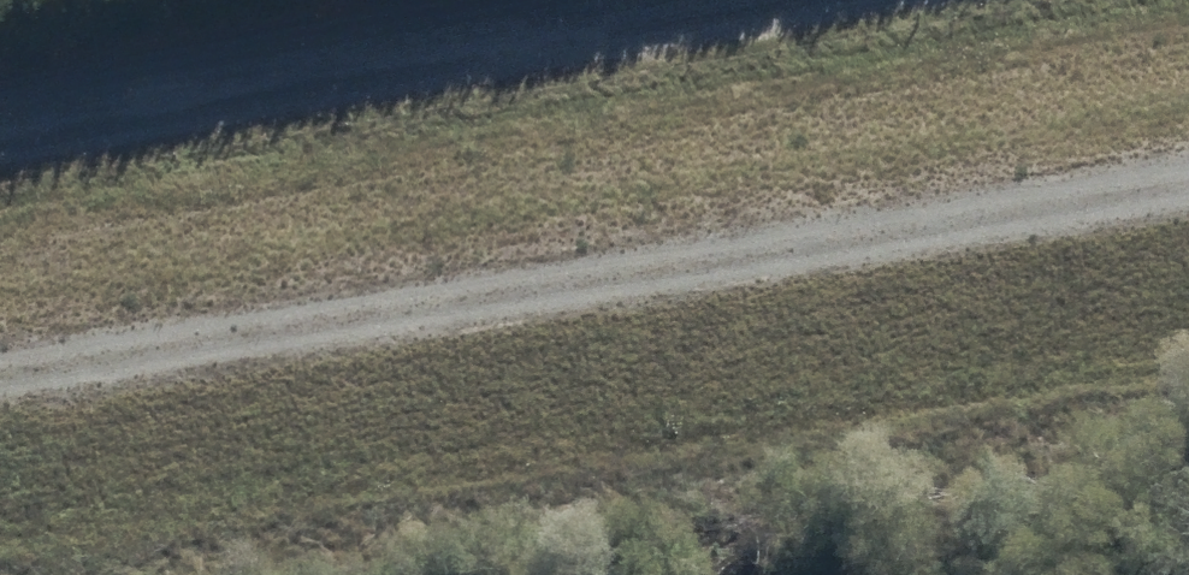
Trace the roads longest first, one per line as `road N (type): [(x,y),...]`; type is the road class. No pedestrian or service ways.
road 1 (track): [(1188,210),(0,402)]
road 2 (unclassified): [(0,133),(764,0)]

